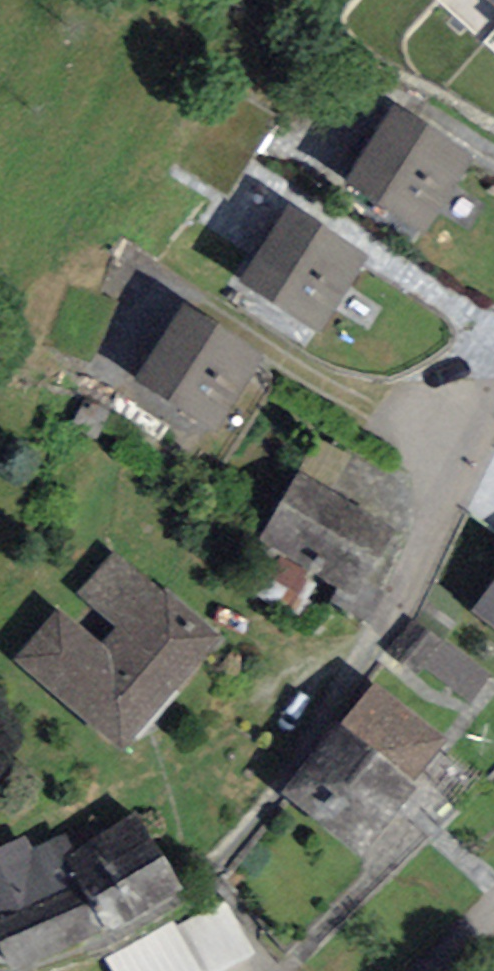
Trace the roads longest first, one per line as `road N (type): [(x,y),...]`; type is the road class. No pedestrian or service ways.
road 1 (residential): [(493,433),(372,667)]

